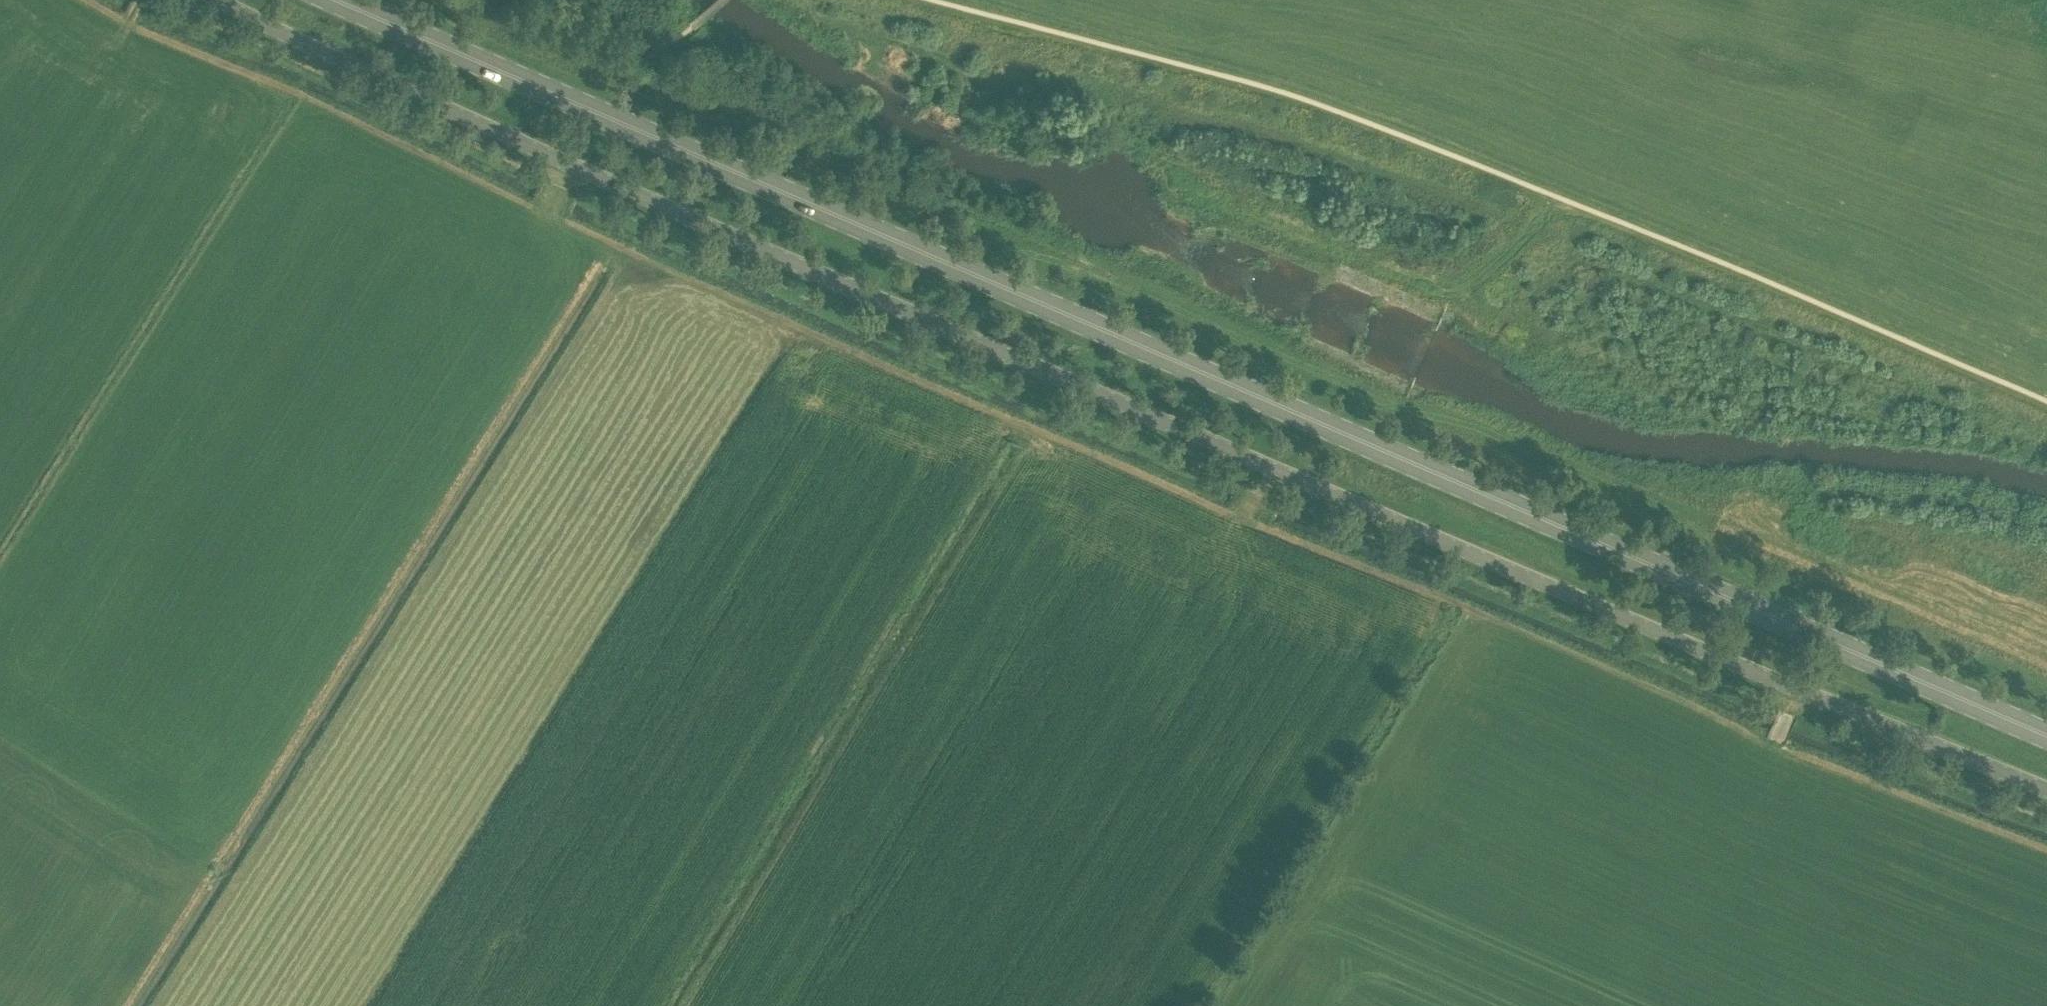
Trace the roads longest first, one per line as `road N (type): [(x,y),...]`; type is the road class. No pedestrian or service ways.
road 1 (unclassified): [(2046,790),(605,178),(215,0)]
road 2 (primary): [(2046,736),(330,0)]

